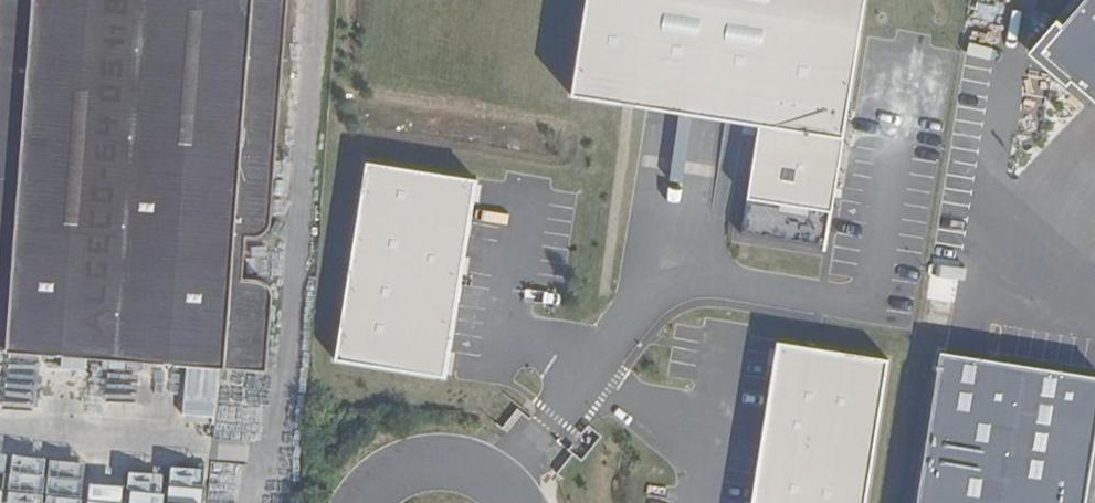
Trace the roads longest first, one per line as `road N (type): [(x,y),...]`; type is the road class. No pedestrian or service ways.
road 1 (unclassified): [(510,502),(479,479),(442,470),(404,477),(370,502)]

